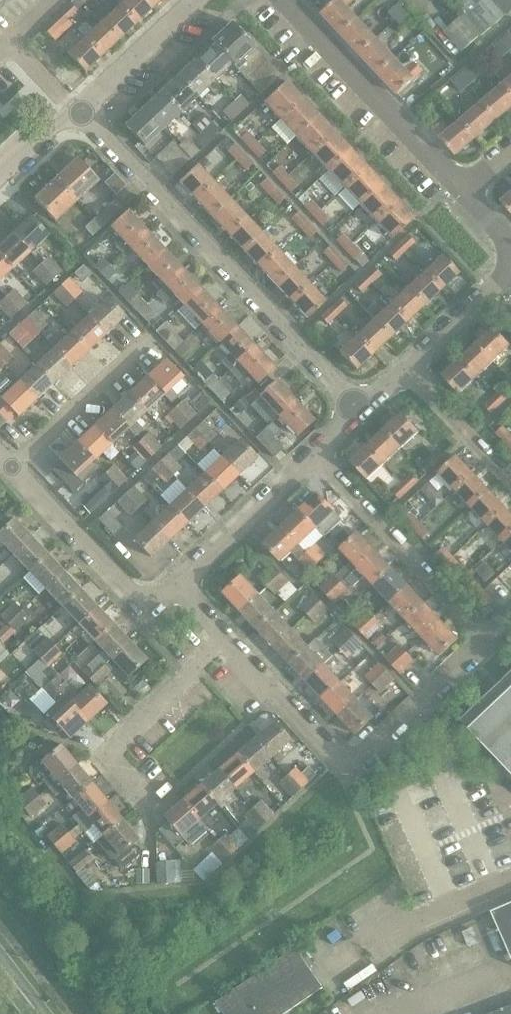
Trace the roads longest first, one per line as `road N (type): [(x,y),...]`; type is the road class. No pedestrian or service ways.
road 1 (residential): [(356,410),(80,112)]
road 2 (residential): [(459,190),(286,0)]
road 3 (residential): [(483,642),(312,451)]
road 4 (residential): [(183,581),(151,604),(16,470)]
road 5 (residential): [(149,793),(109,746),(225,636)]
road 6 (residential): [(329,965),(398,917),(450,909),(510,883)]
road 7 (residential): [(153,343),(16,470)]
road 8 (residential): [(183,581),(312,451)]
road 9 (residential): [(350,764),(483,642)]
road 10 (residential): [(350,764),(225,636)]
road 11 (residential): [(80,112),(196,0)]
road 12 (residential): [(80,112),(8,43),(51,0)]
road 13 (residential): [(510,484),(400,369)]
road 14 (residential): [(400,369),(510,265)]

